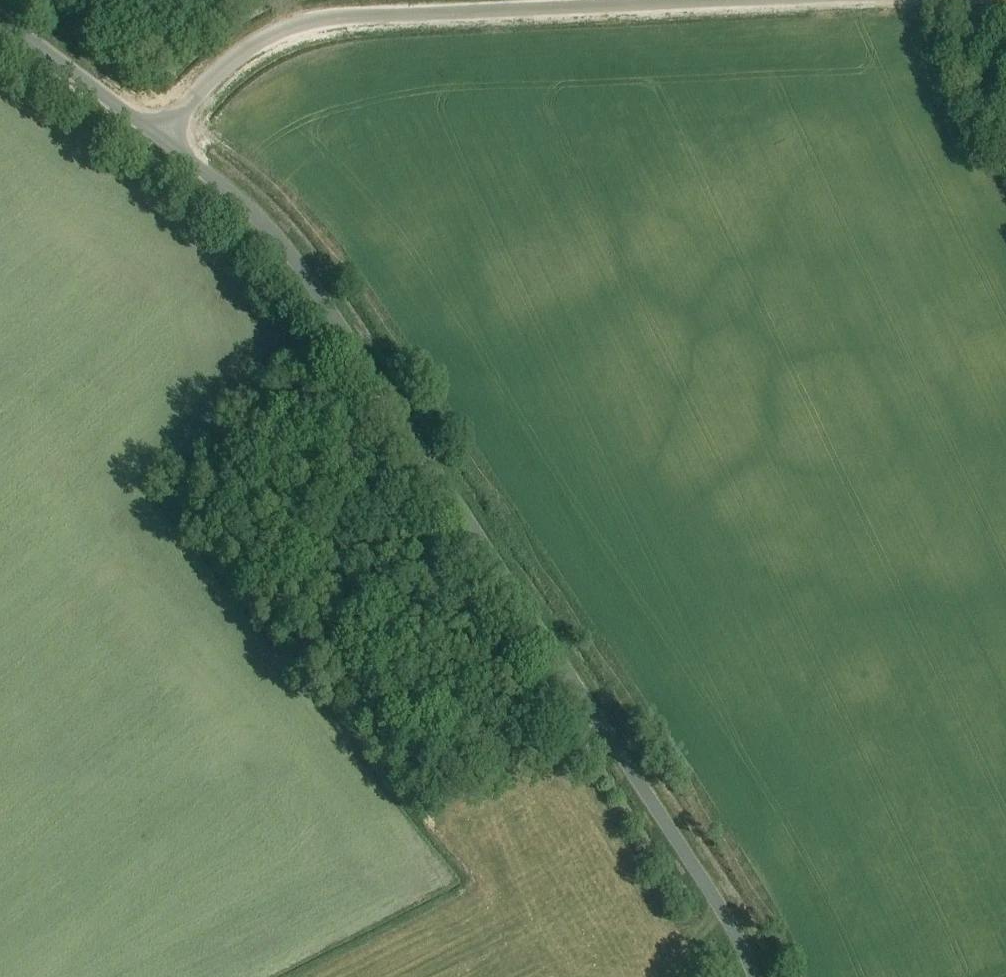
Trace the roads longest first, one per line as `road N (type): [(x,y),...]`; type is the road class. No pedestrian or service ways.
road 1 (unclassified): [(755,976),(717,903),(281,242),(159,137)]
road 2 (unclassified): [(730,0),(341,18),(295,27),(215,74),(159,137)]
road 3 (unclassified): [(159,137),(0,18)]

